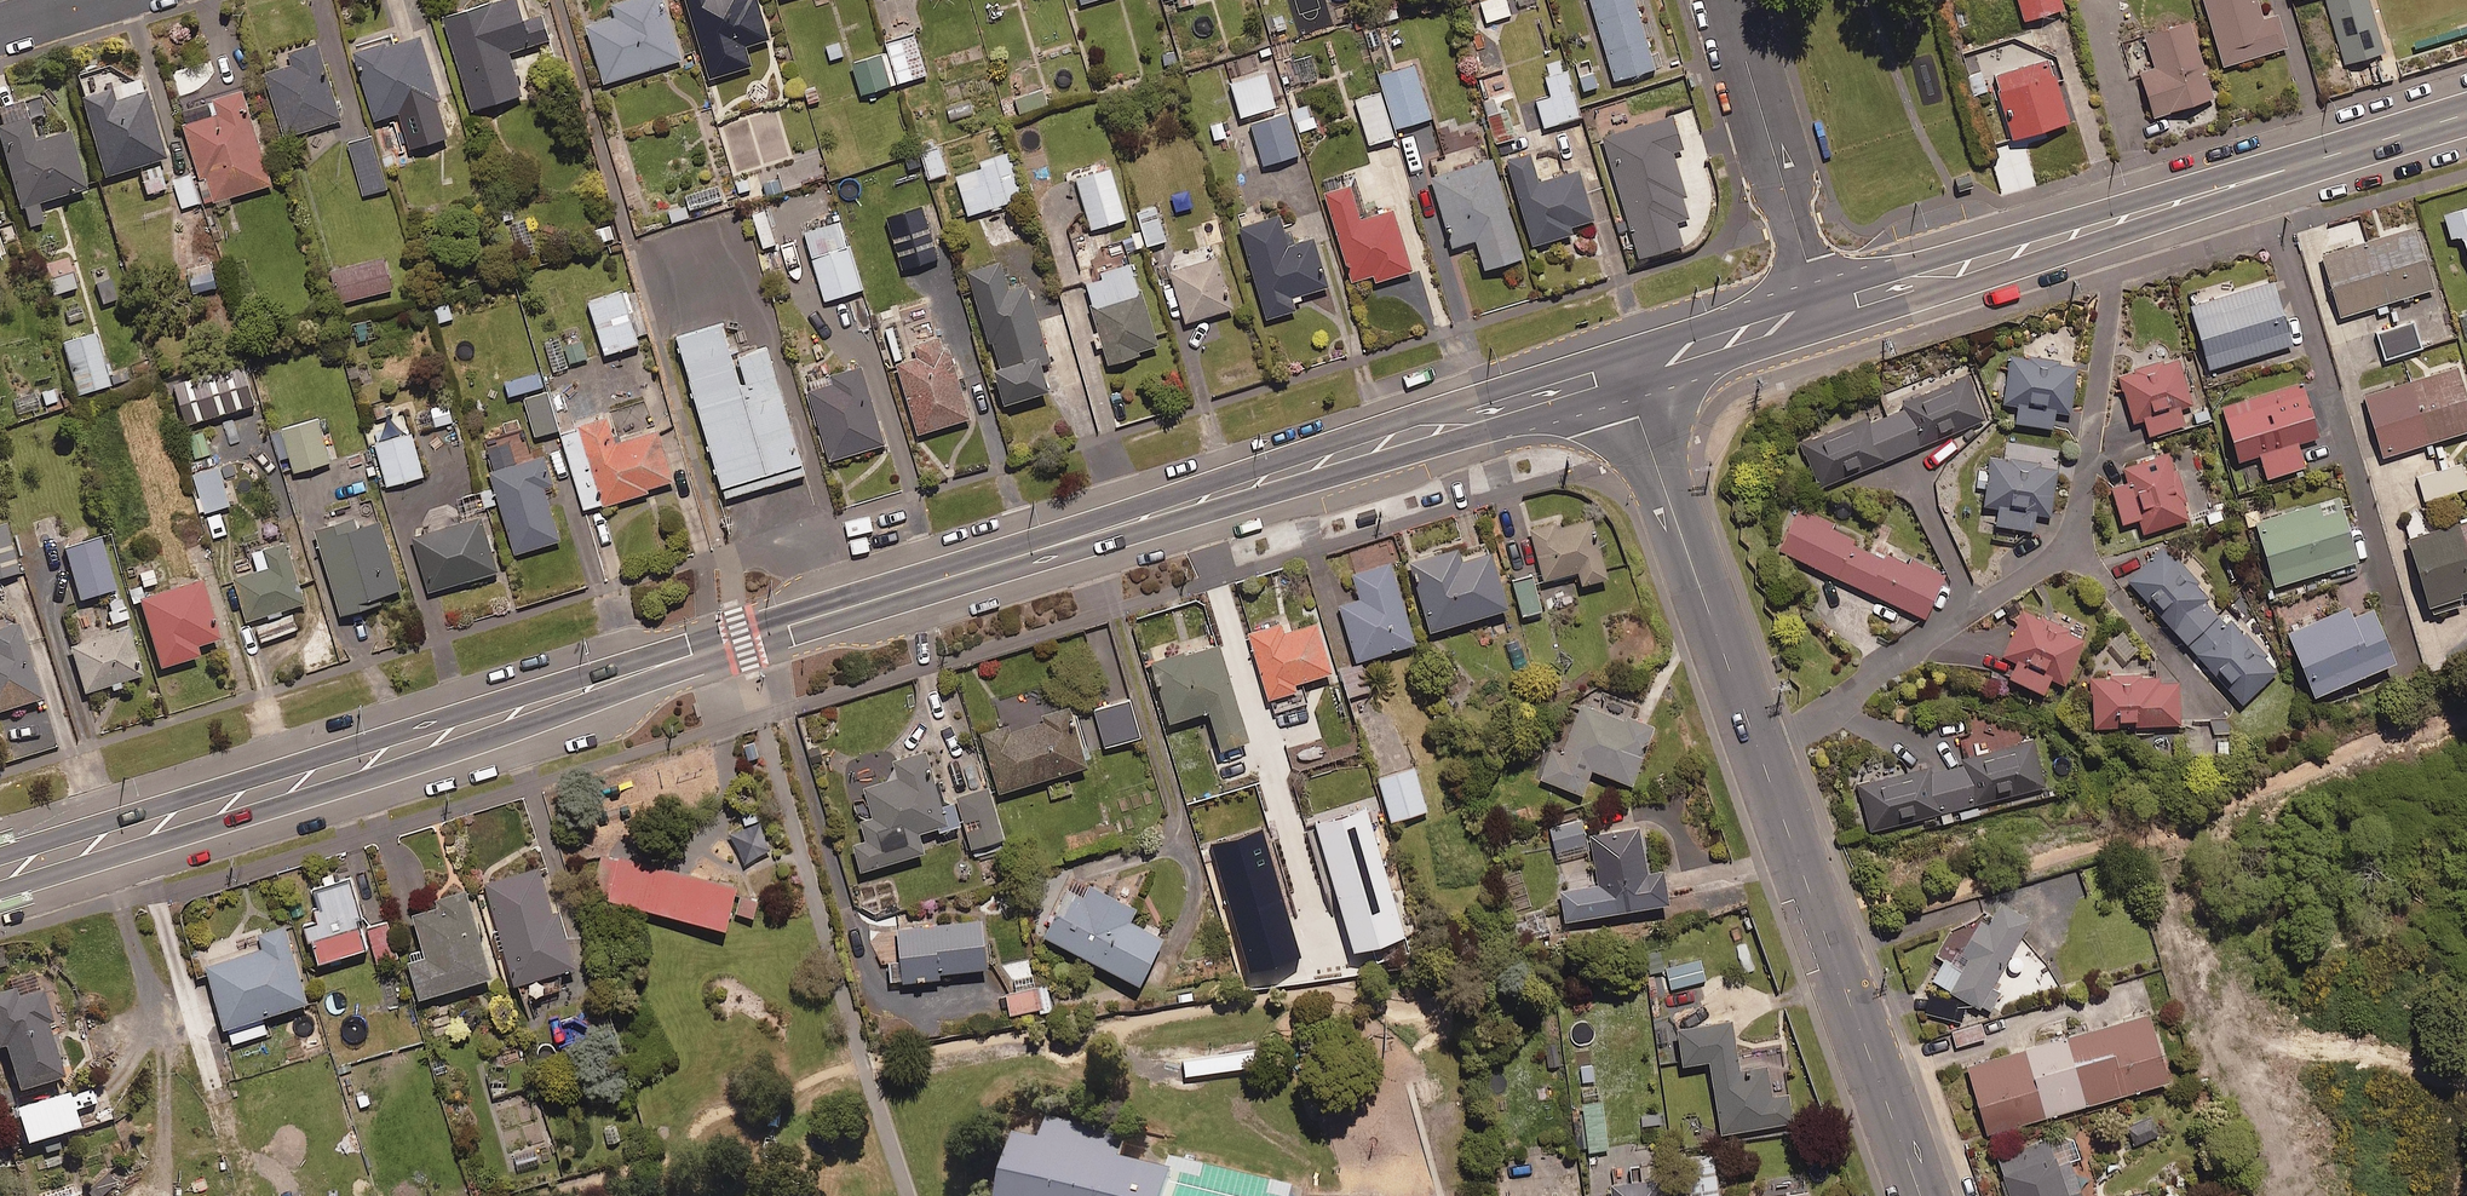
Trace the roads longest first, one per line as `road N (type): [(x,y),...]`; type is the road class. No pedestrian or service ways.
road 1 (secondary): [(0,872),(1620,371)]
road 2 (tertiary): [(1620,371),(1921,1195)]
road 3 (secondary): [(1821,308),(2466,113)]
road 4 (residential): [(1821,308),(1728,0)]
road 5 (secondary): [(1620,371),(1821,308)]

